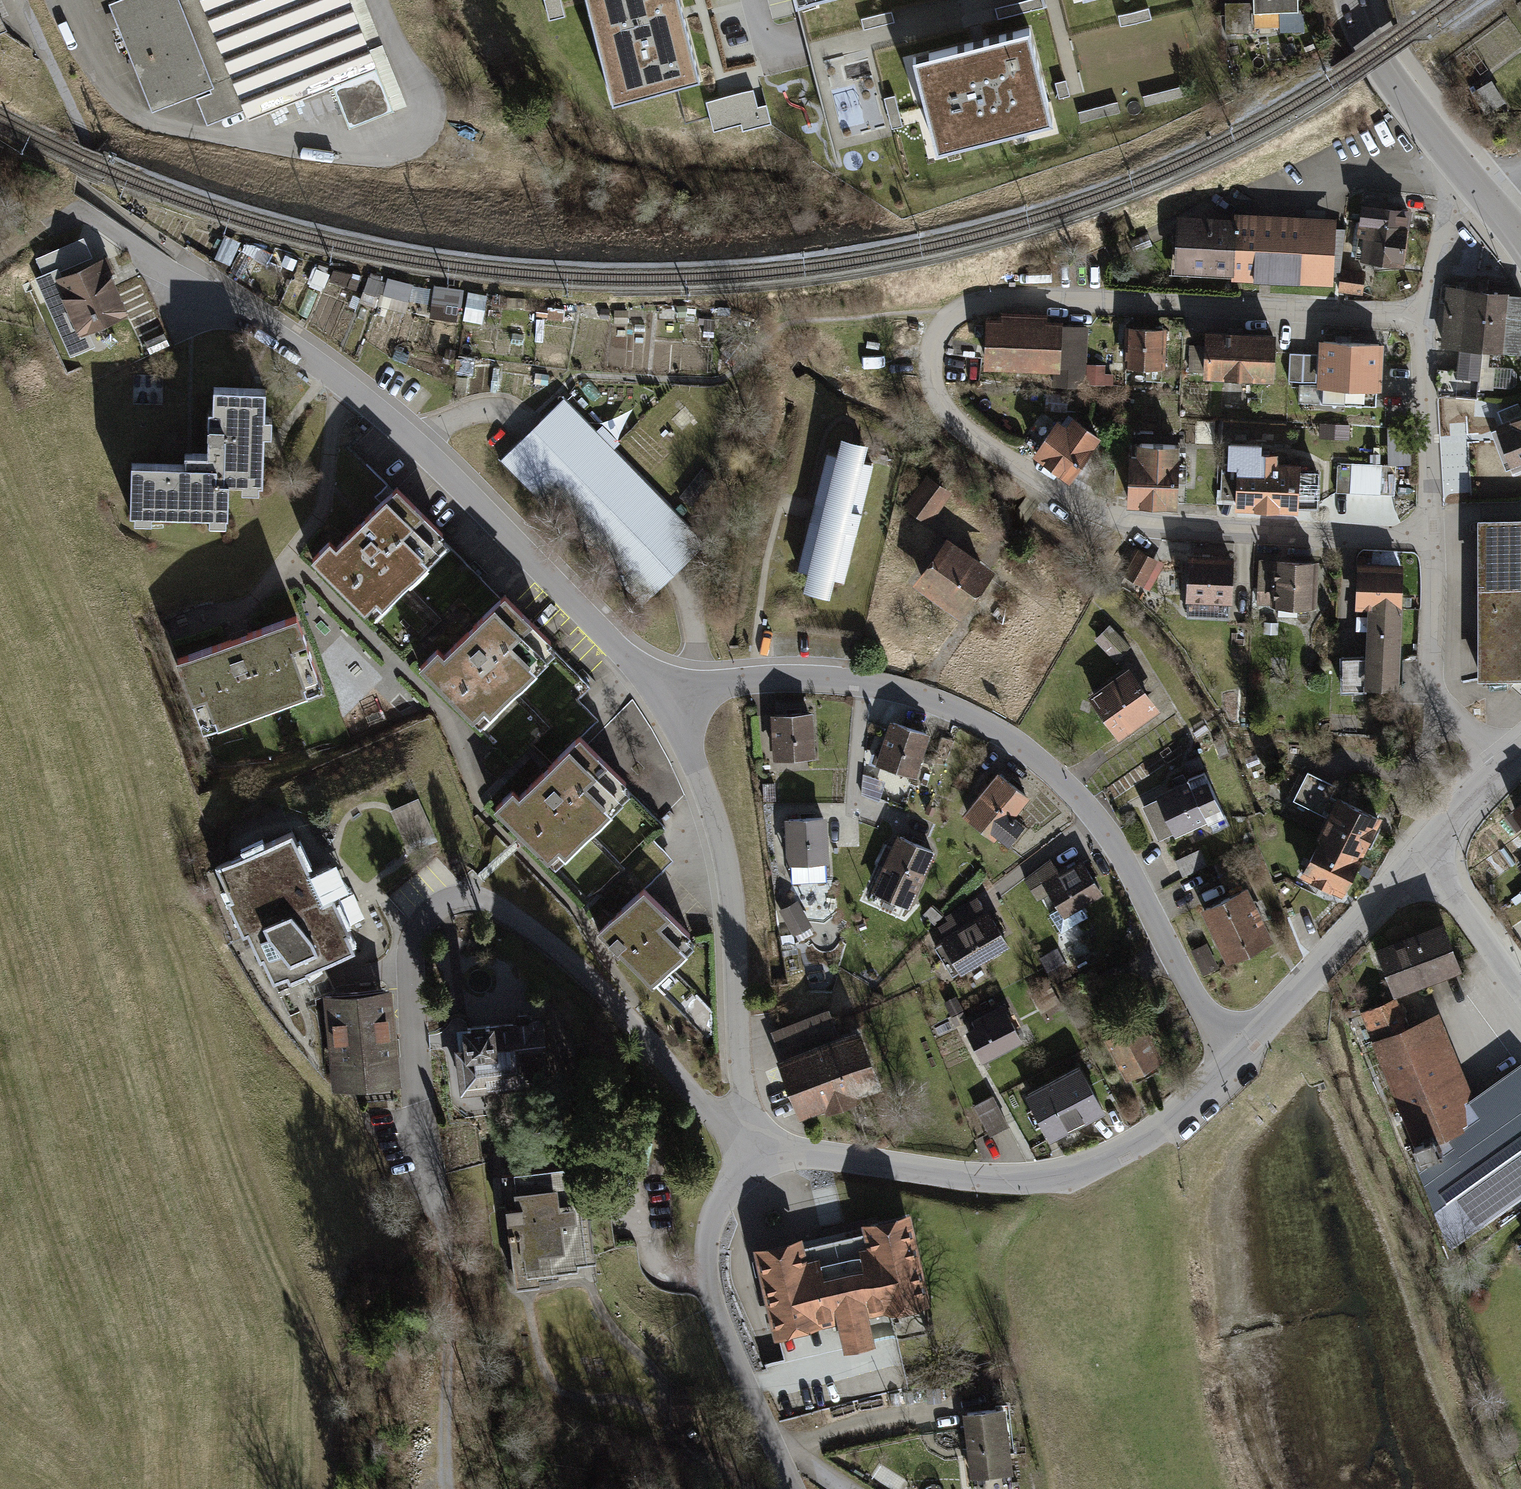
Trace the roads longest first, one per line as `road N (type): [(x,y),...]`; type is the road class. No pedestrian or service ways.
road 1 (residential): [(1418,316),(1000,297),(950,316),(930,341),(929,376),(942,407),(978,449),(1115,524),(1436,538)]
road 2 (residential): [(445,1234),(420,1091),(408,950),(412,930),(437,902),(487,902),(557,950),(652,1046),(751,1169)]
road 3 (residential): [(1241,1056),(1199,1018),(1129,868),(1096,817),(1056,775),(972,718),(909,692),(794,675),(728,681),(680,706)]
road 4 (residential): [(680,706),(328,365),(177,274)]
road 5 (tertiary): [(1241,1056),(1163,1127),(1104,1162),(1041,1176),(823,1159),(751,1169)]
road 6 (residential): [(751,1169),(707,824),(680,706)]
road 7 (tertiary): [(751,1169),(711,1215),(706,1279),(789,1488)]
road 8 (tertiary): [(1412,860),(1241,1056)]
road 9 (residential): [(1436,538),(1435,699),(1509,757)]
road 10 (track): [(456,1488),(445,1234)]
road 11 (tertiary): [(1352,0),(1391,78),(1485,196)]
road 12 (residential): [(1418,316),(1436,538)]
road 13 (residential): [(1412,860),(1520,1004)]
road 14 (residential): [(1485,196),(1440,228),(1418,316)]
road 15 (tertiary): [(1509,757),(1412,860)]

